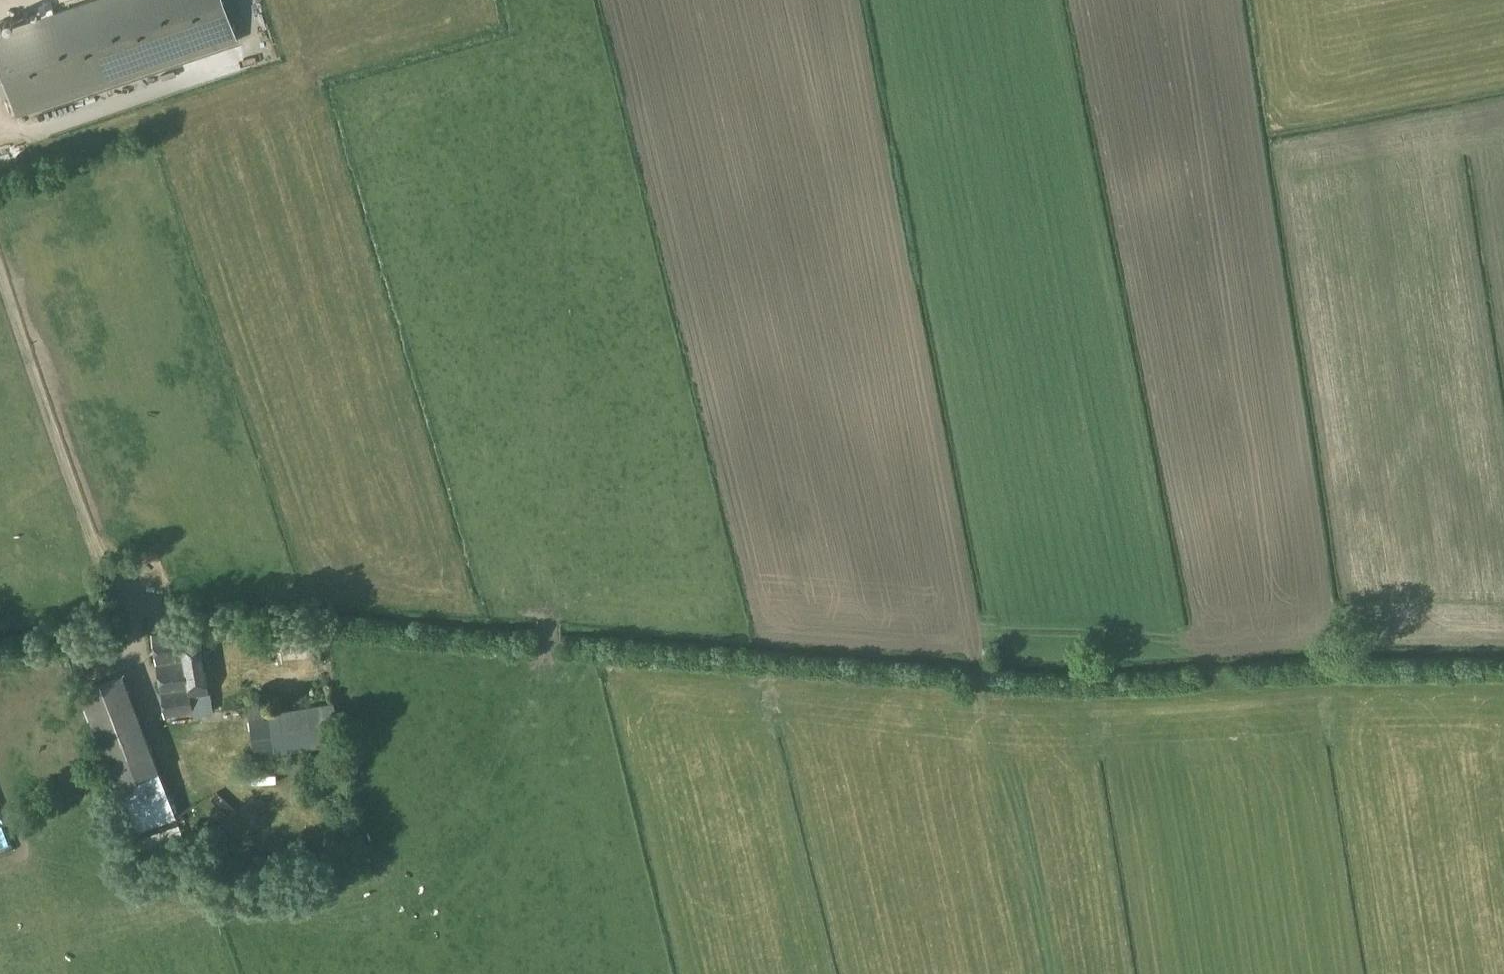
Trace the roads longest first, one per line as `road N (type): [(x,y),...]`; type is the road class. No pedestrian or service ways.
road 1 (unclassified): [(90,569),(0,299)]

